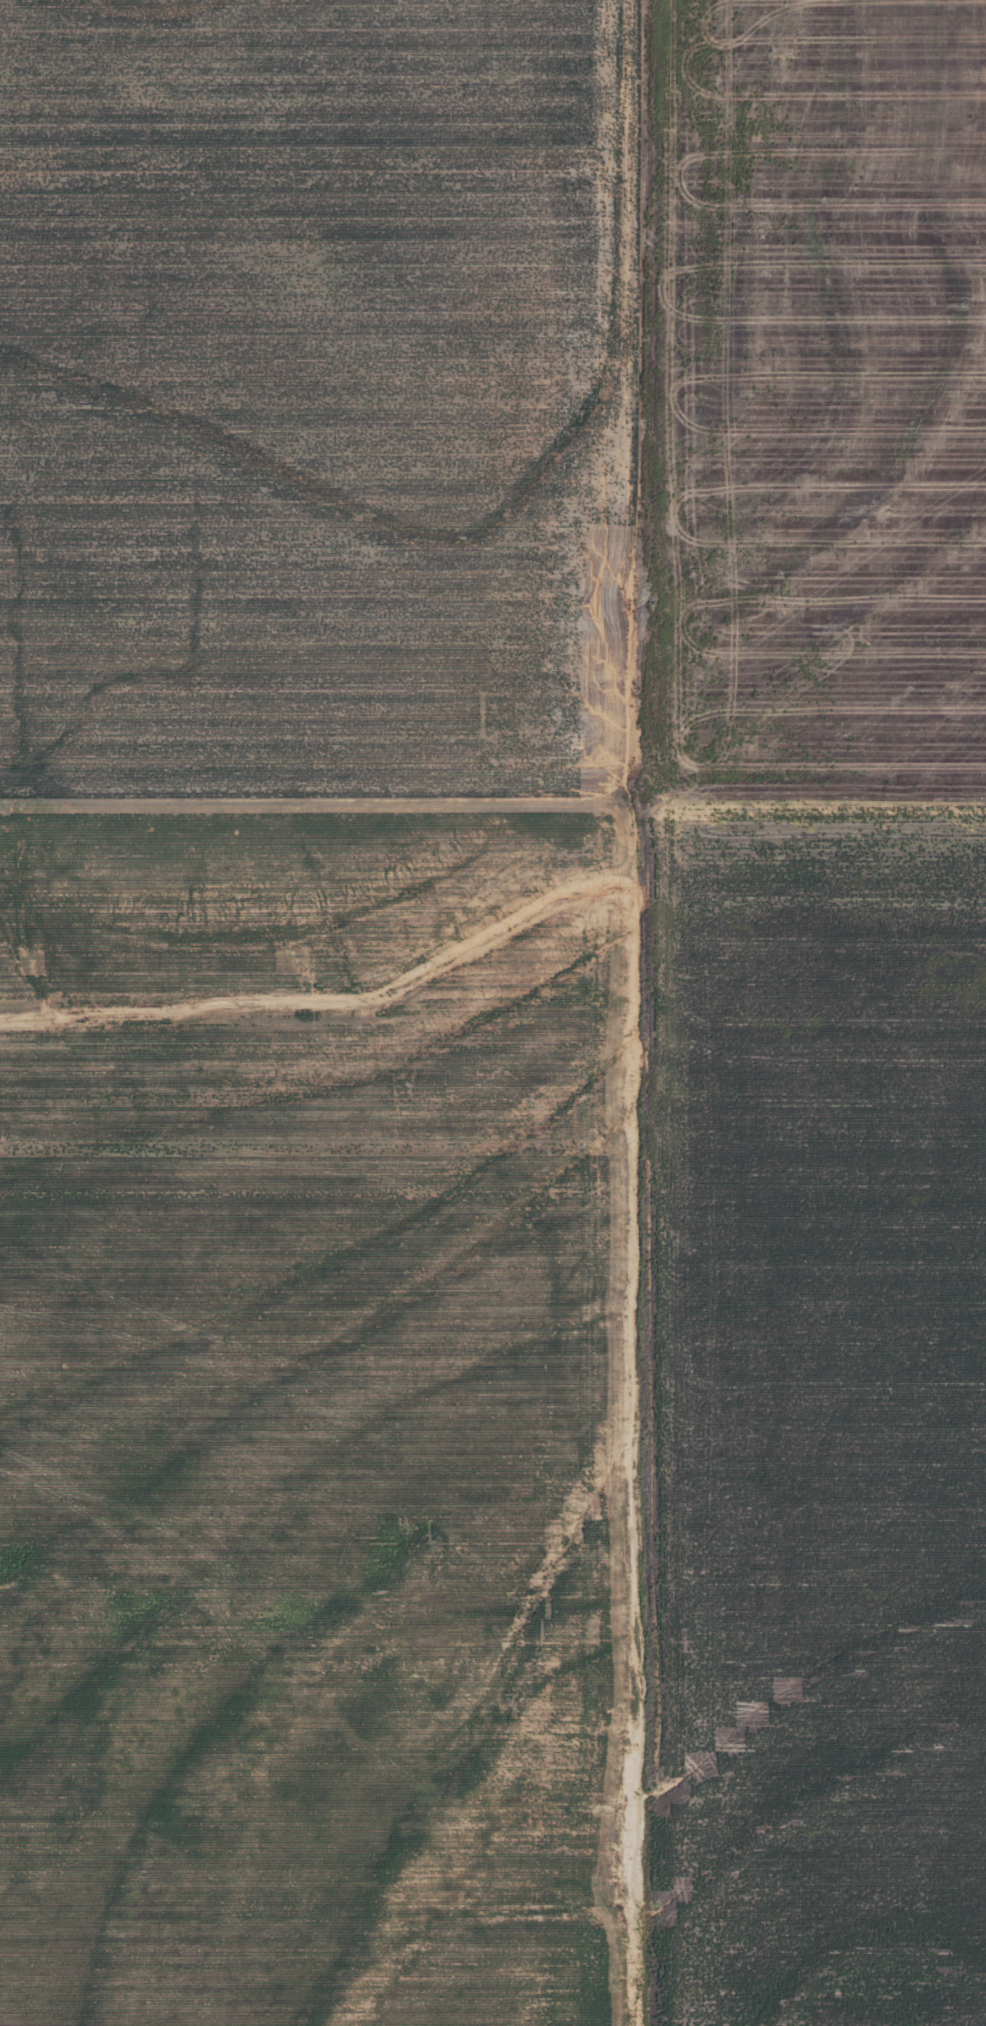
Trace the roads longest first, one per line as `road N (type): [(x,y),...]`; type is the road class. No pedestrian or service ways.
road 1 (residential): [(985,158),(636,164)]

